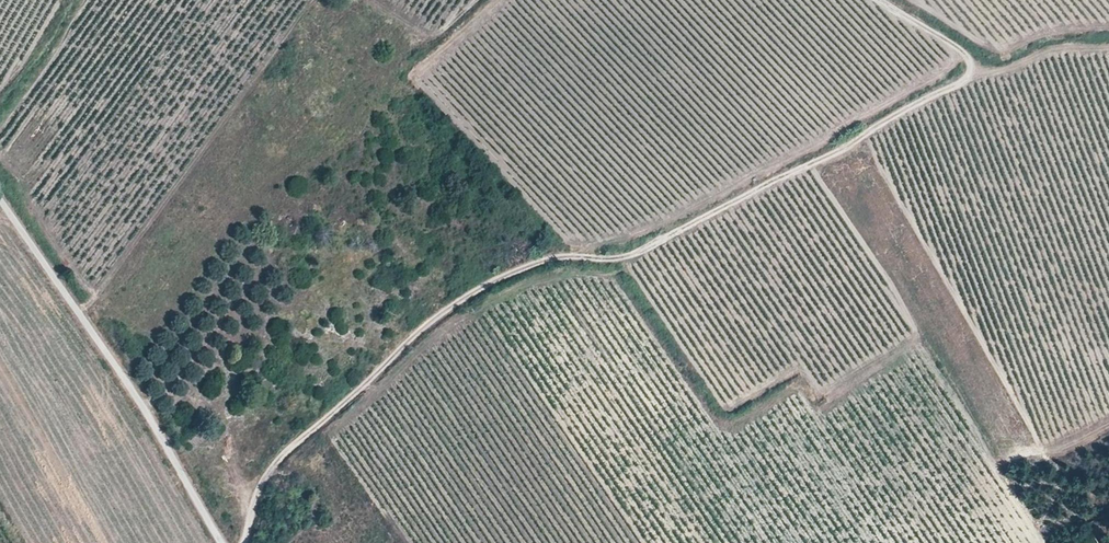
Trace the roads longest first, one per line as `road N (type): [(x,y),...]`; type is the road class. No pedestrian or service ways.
road 1 (track): [(884,0),(972,57),(975,68),(635,254),(538,264),(454,308),(283,456),(260,488),(245,542)]
road 2 (tertiary): [(221,542),(147,417),(0,200)]

